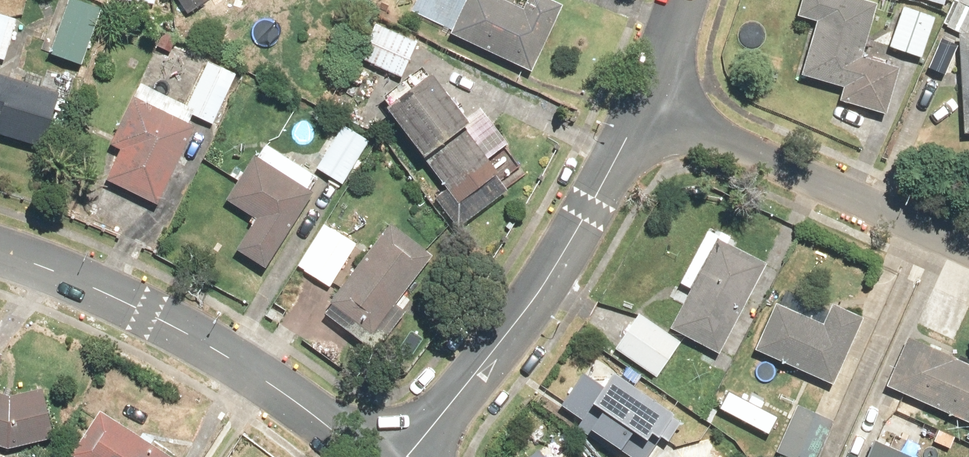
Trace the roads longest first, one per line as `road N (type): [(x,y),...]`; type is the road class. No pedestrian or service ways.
road 1 (residential): [(647,104),(596,199),(506,334),(408,456)]
road 2 (residential): [(0,248),(214,348),(369,456)]
road 3 (residential): [(968,248),(647,104)]

